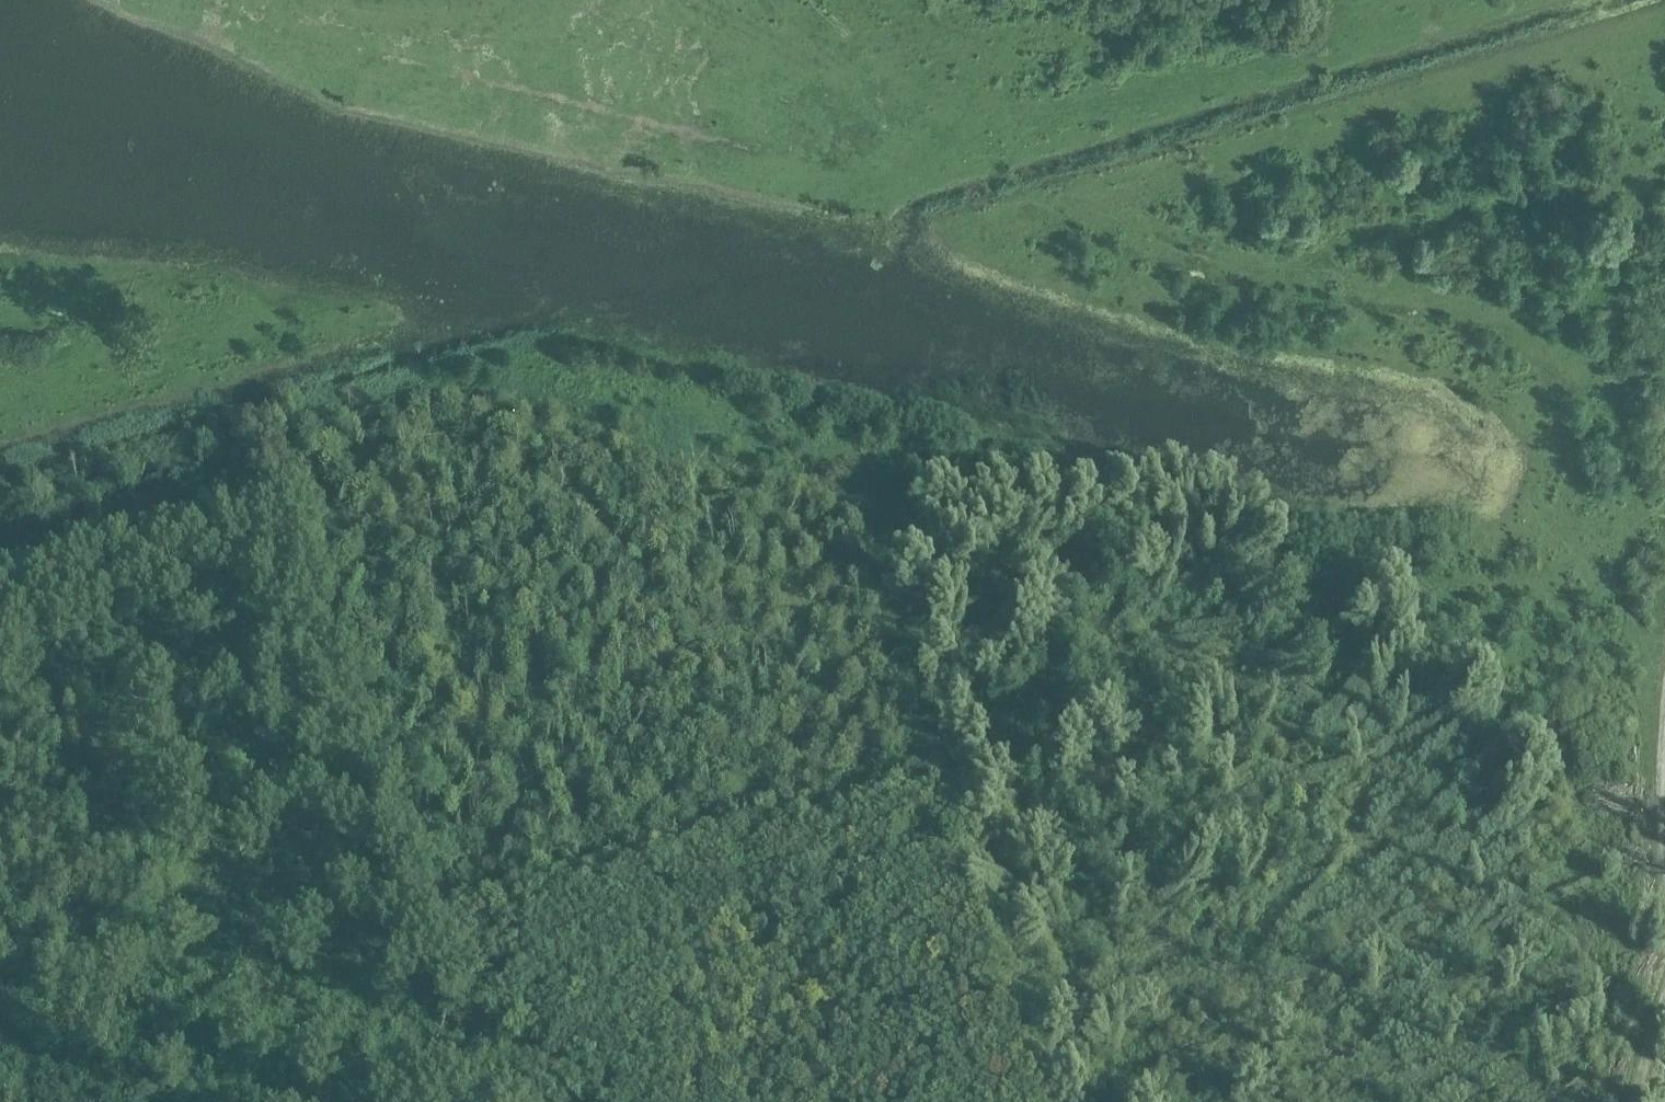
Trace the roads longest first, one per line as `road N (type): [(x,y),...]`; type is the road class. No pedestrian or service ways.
road 1 (track): [(1664,893),(1638,1101)]

